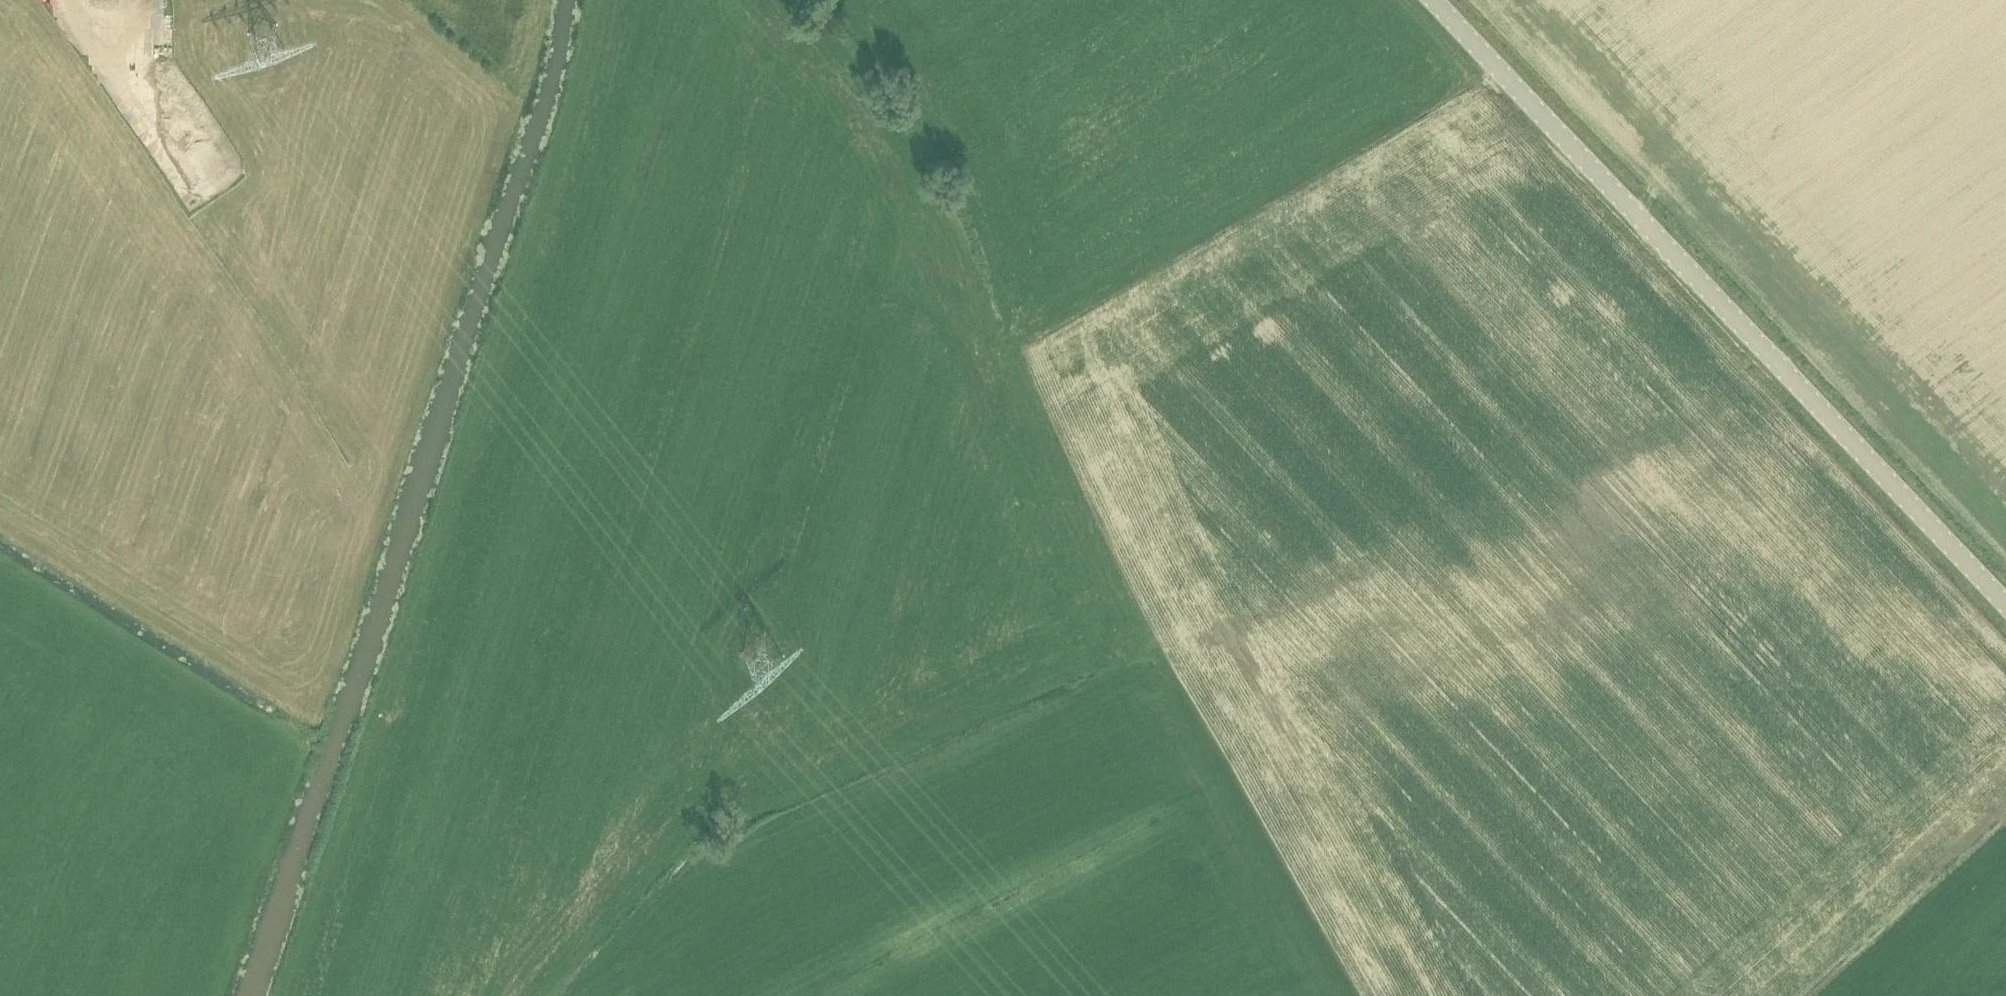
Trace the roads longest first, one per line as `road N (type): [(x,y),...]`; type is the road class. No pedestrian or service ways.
road 1 (track): [(352,826),(537,272),(608,0)]
road 2 (tertiary): [(2005,604),(1435,0)]
road 3 (track): [(352,826),(291,995)]

